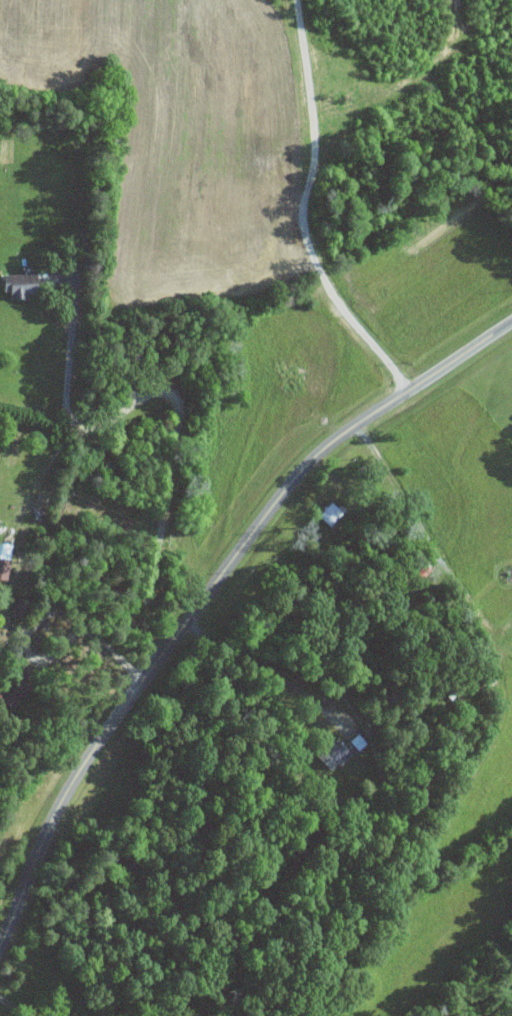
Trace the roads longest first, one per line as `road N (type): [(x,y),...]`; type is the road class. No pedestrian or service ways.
road 1 (residential): [(0,943),(39,844),(83,769),(304,467),(511,323)]
road 2 (residential): [(158,662),(146,609),(179,400),(158,390),(102,427),(84,426),(69,413),(73,268)]

